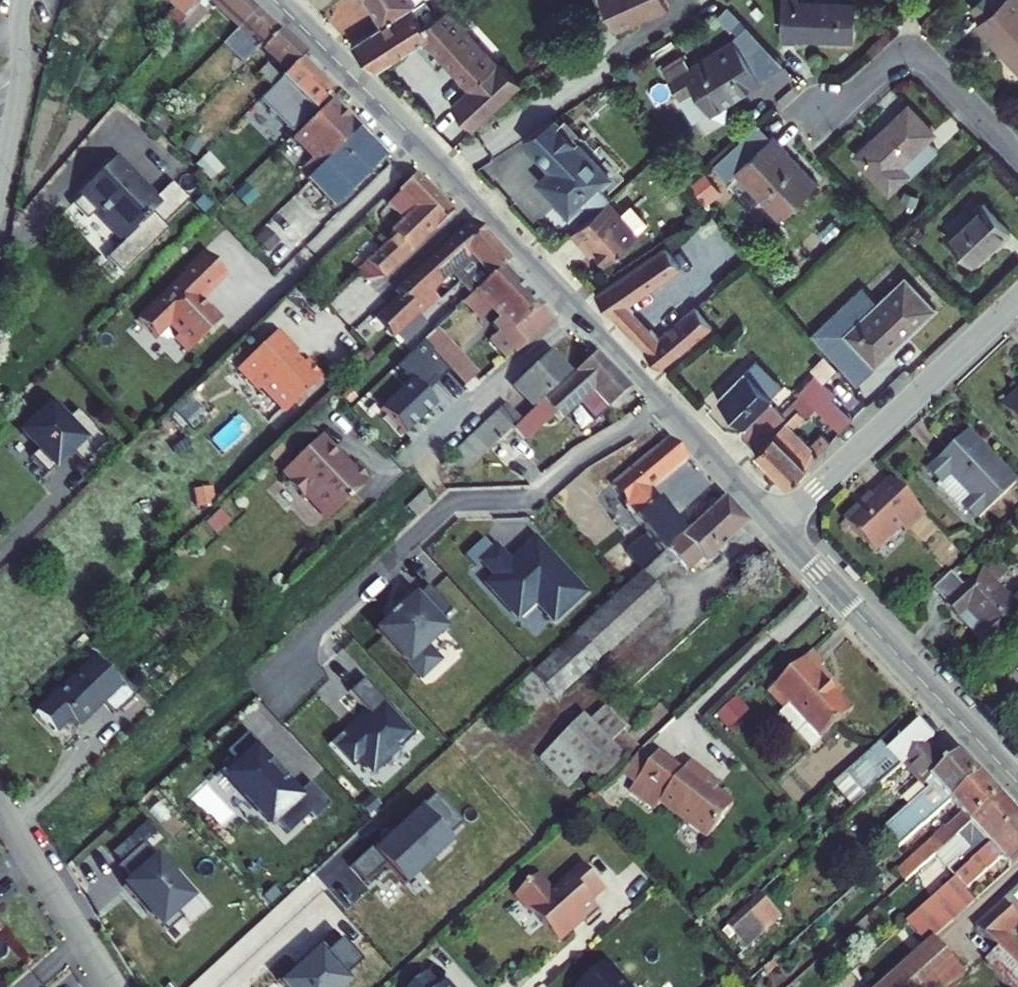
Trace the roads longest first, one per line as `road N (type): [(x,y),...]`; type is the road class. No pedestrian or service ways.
road 1 (tertiary): [(275,0),(663,403)]
road 2 (residential): [(663,403),(540,496),(453,501),(316,628),(283,689)]
road 3 (tertiary): [(777,525),(1017,780)]
road 4 (residential): [(777,525),(1017,300)]
road 5 (residential): [(1017,155),(930,61),(912,56),(884,66),(828,114)]
road 6 (residential): [(22,0),(25,60),(0,183)]
road 7 (tertiary): [(663,403),(777,525)]
road 8 (residential): [(0,808),(81,939)]

